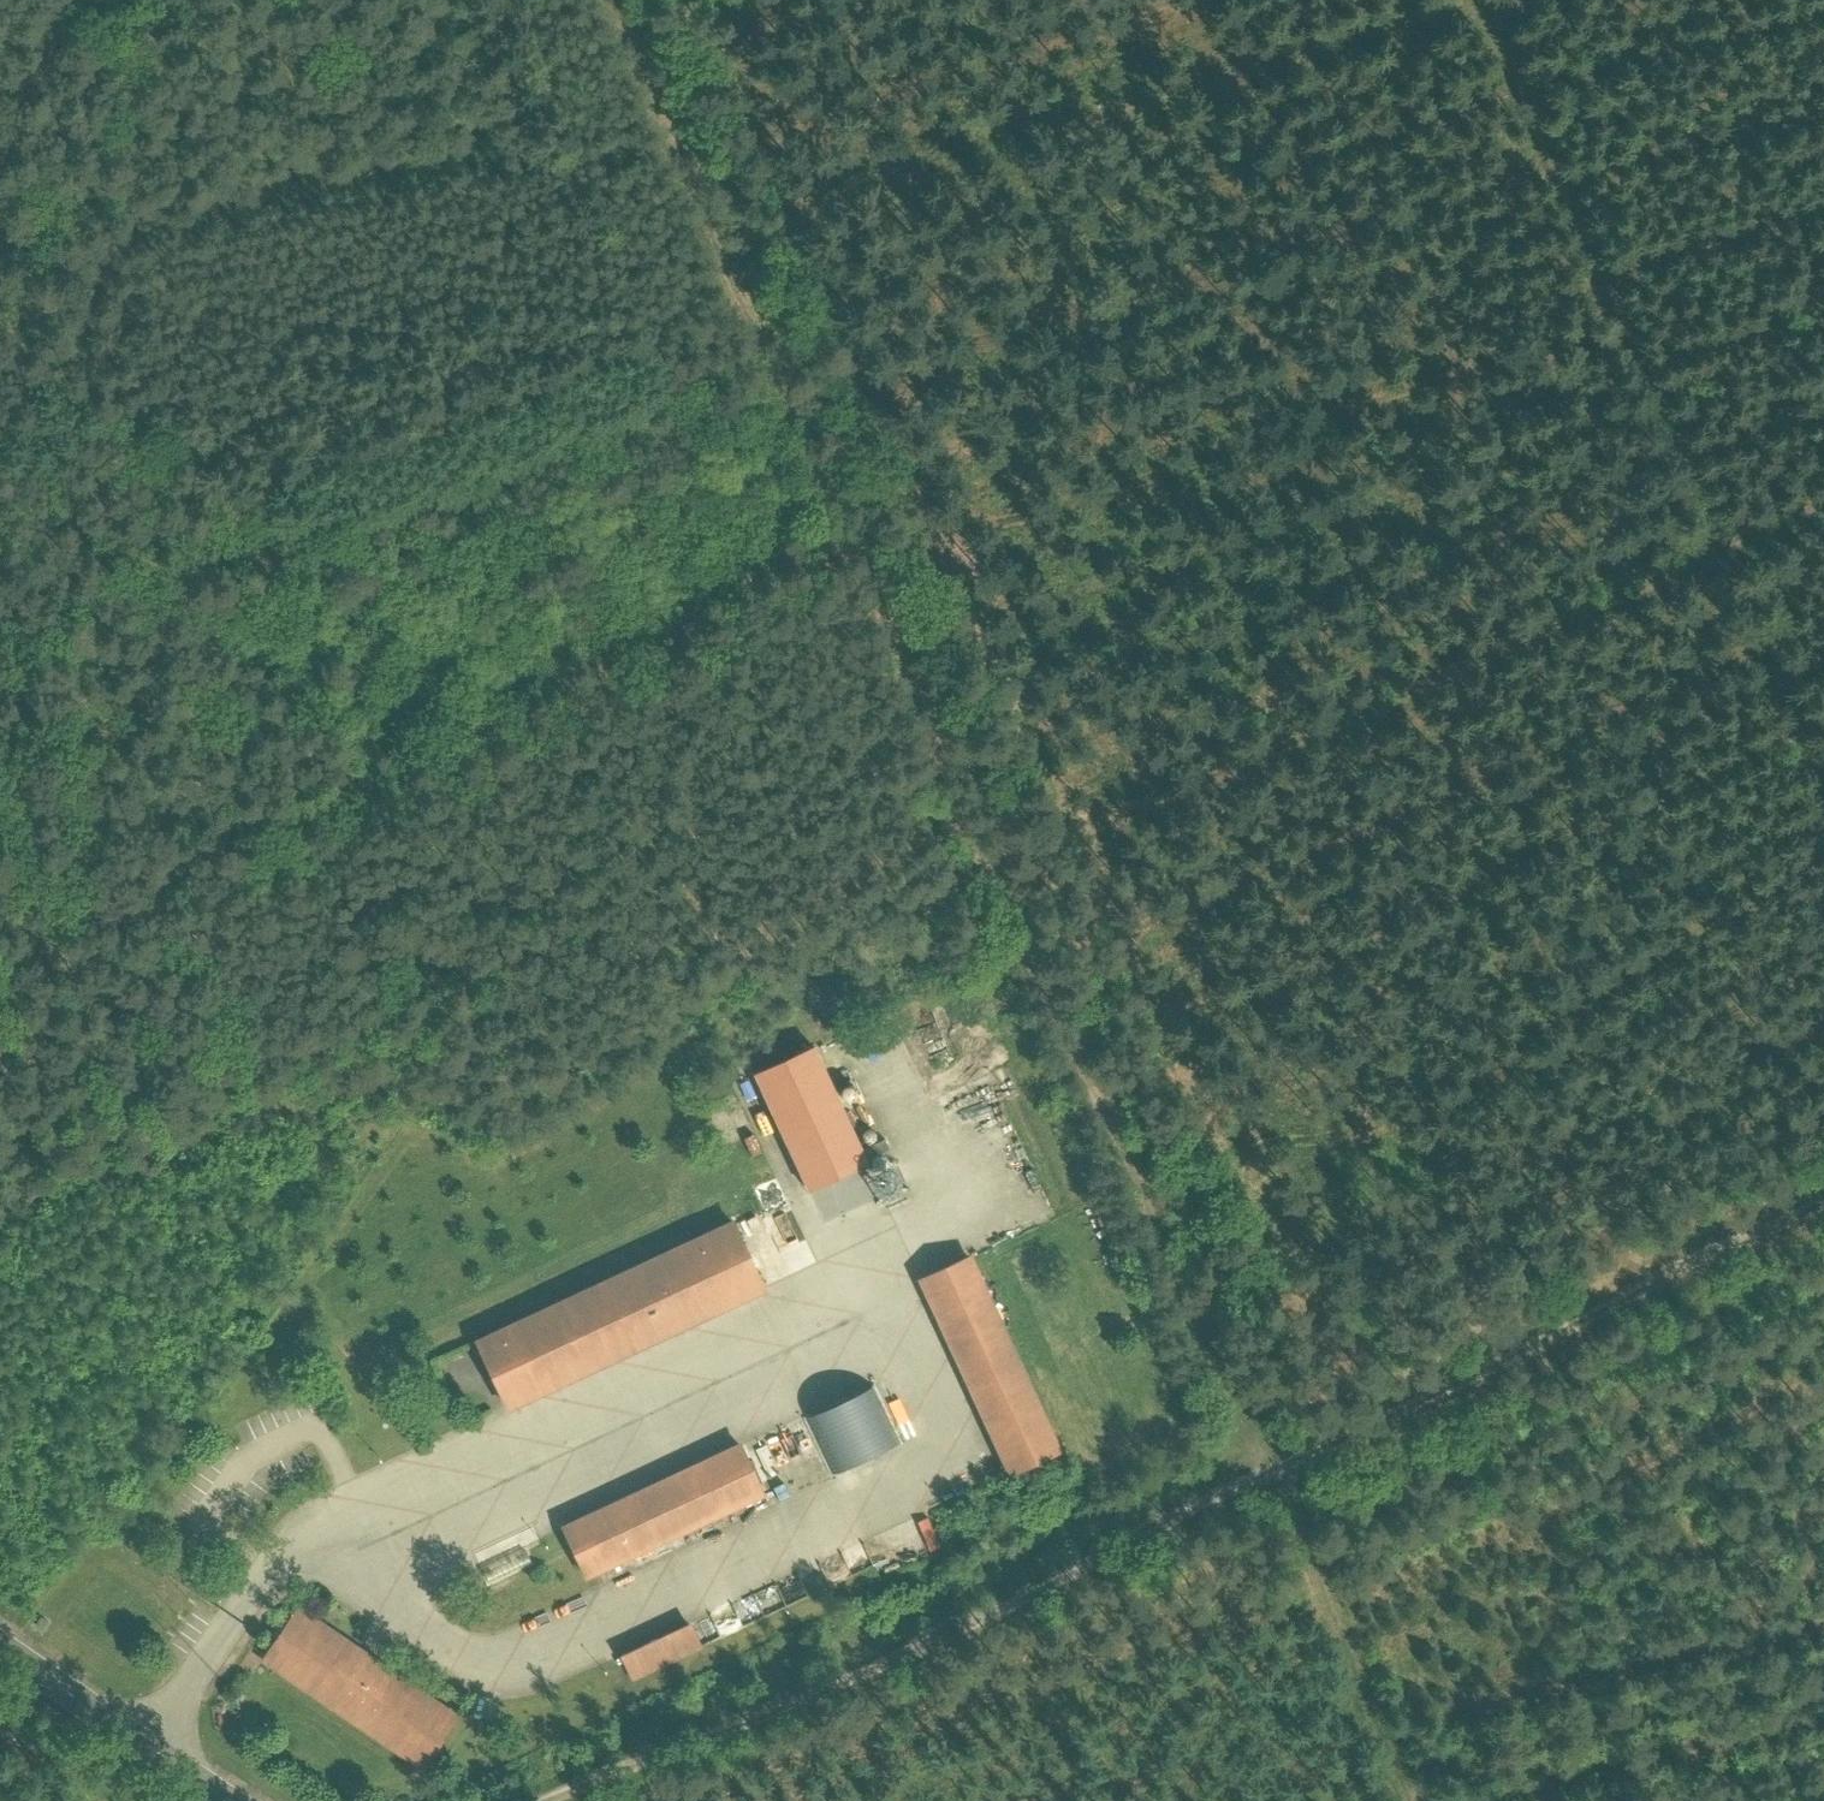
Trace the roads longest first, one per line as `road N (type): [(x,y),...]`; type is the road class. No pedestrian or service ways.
road 1 (track): [(1823,1193),(1240,1459),(540,1800)]
road 2 (tertiary): [(228,1800),(0,1645)]

